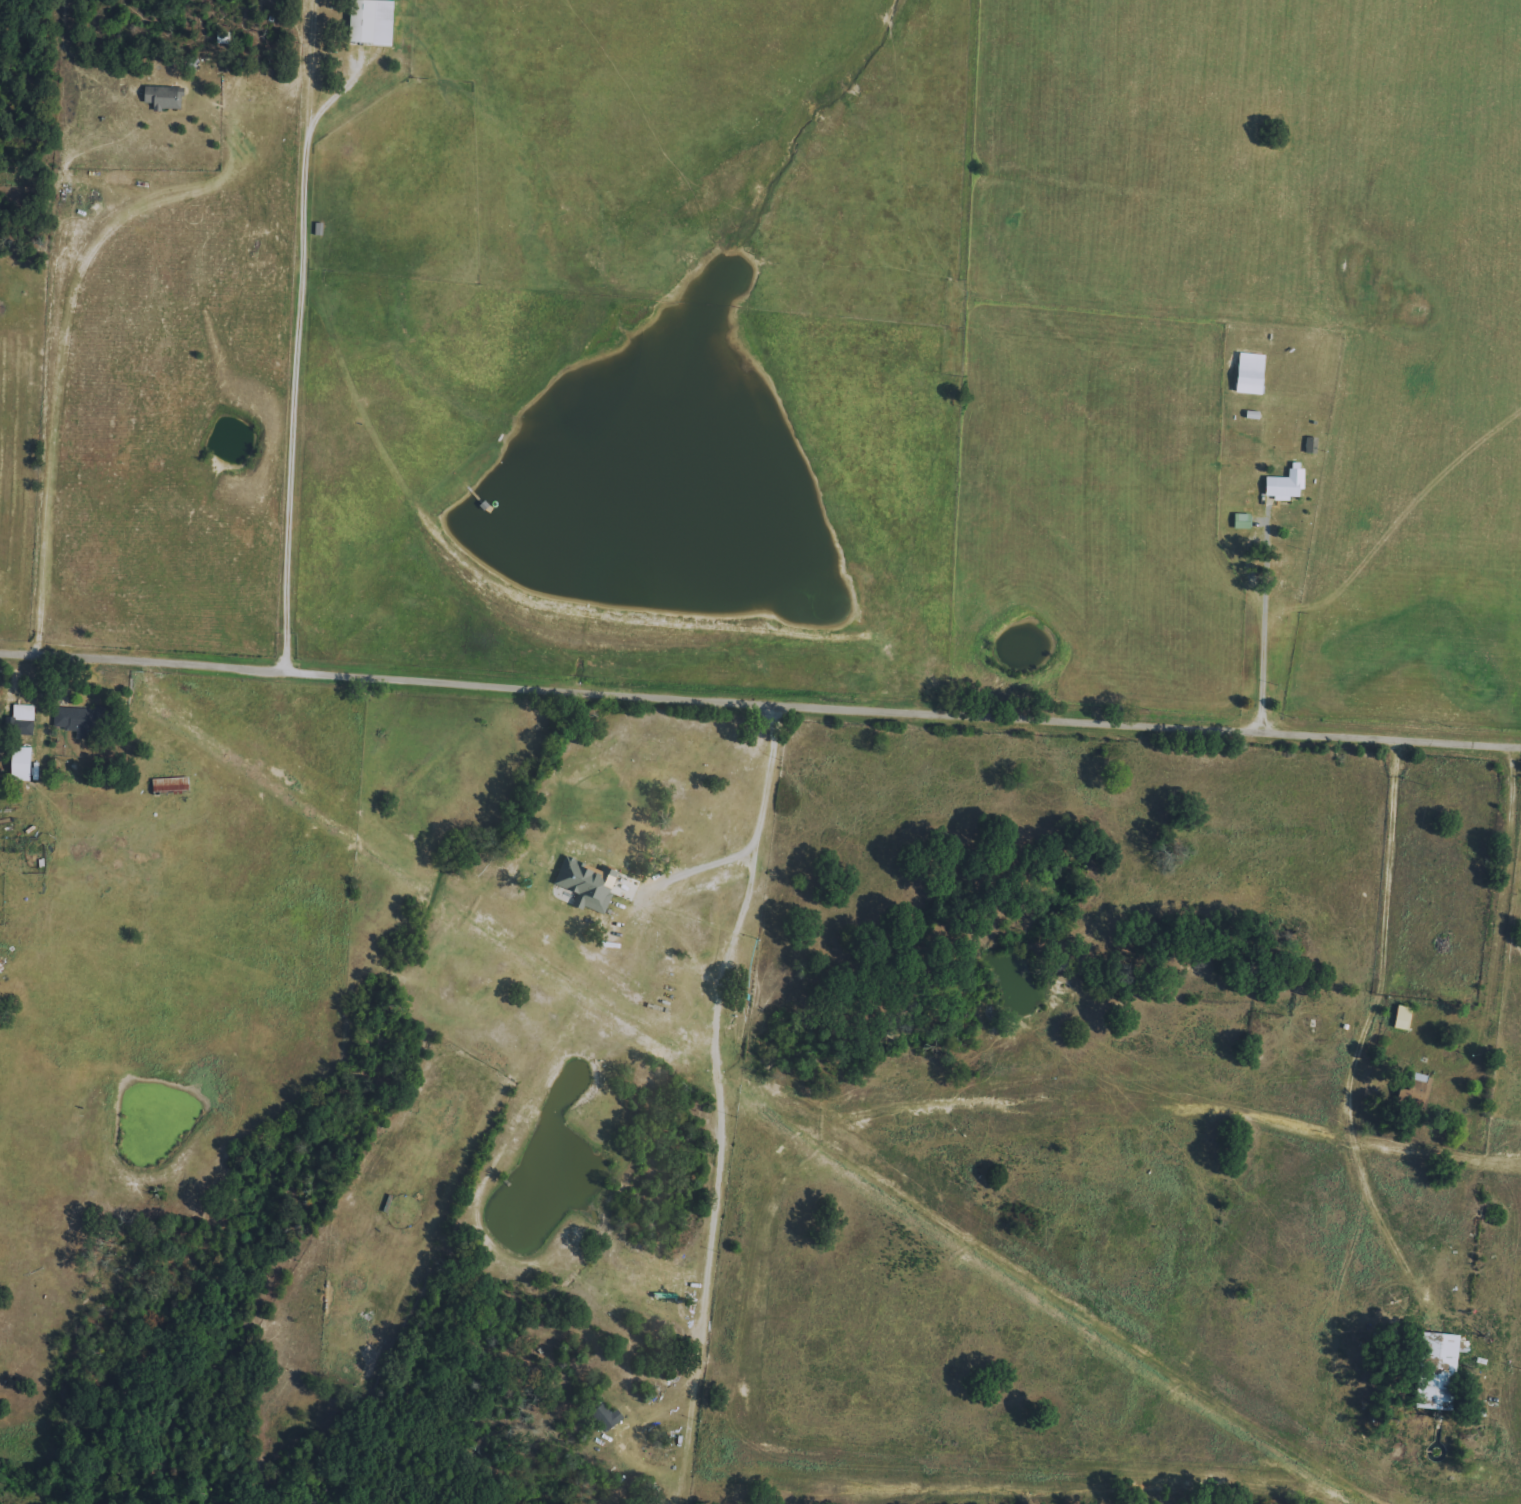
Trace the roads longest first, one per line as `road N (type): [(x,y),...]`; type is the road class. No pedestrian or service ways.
road 1 (residential): [(1520,742),(0,666)]

